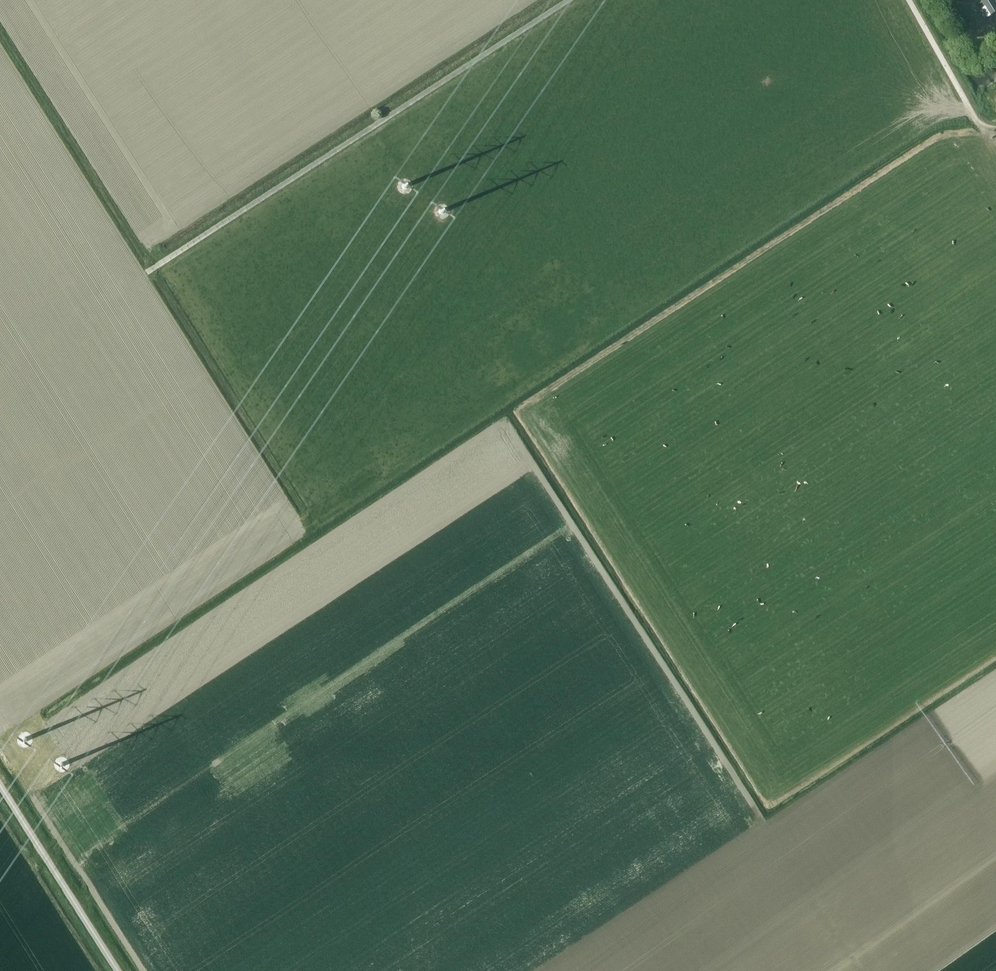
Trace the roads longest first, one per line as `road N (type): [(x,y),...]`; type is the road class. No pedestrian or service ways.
road 1 (unclassified): [(0,785),(118,970)]

